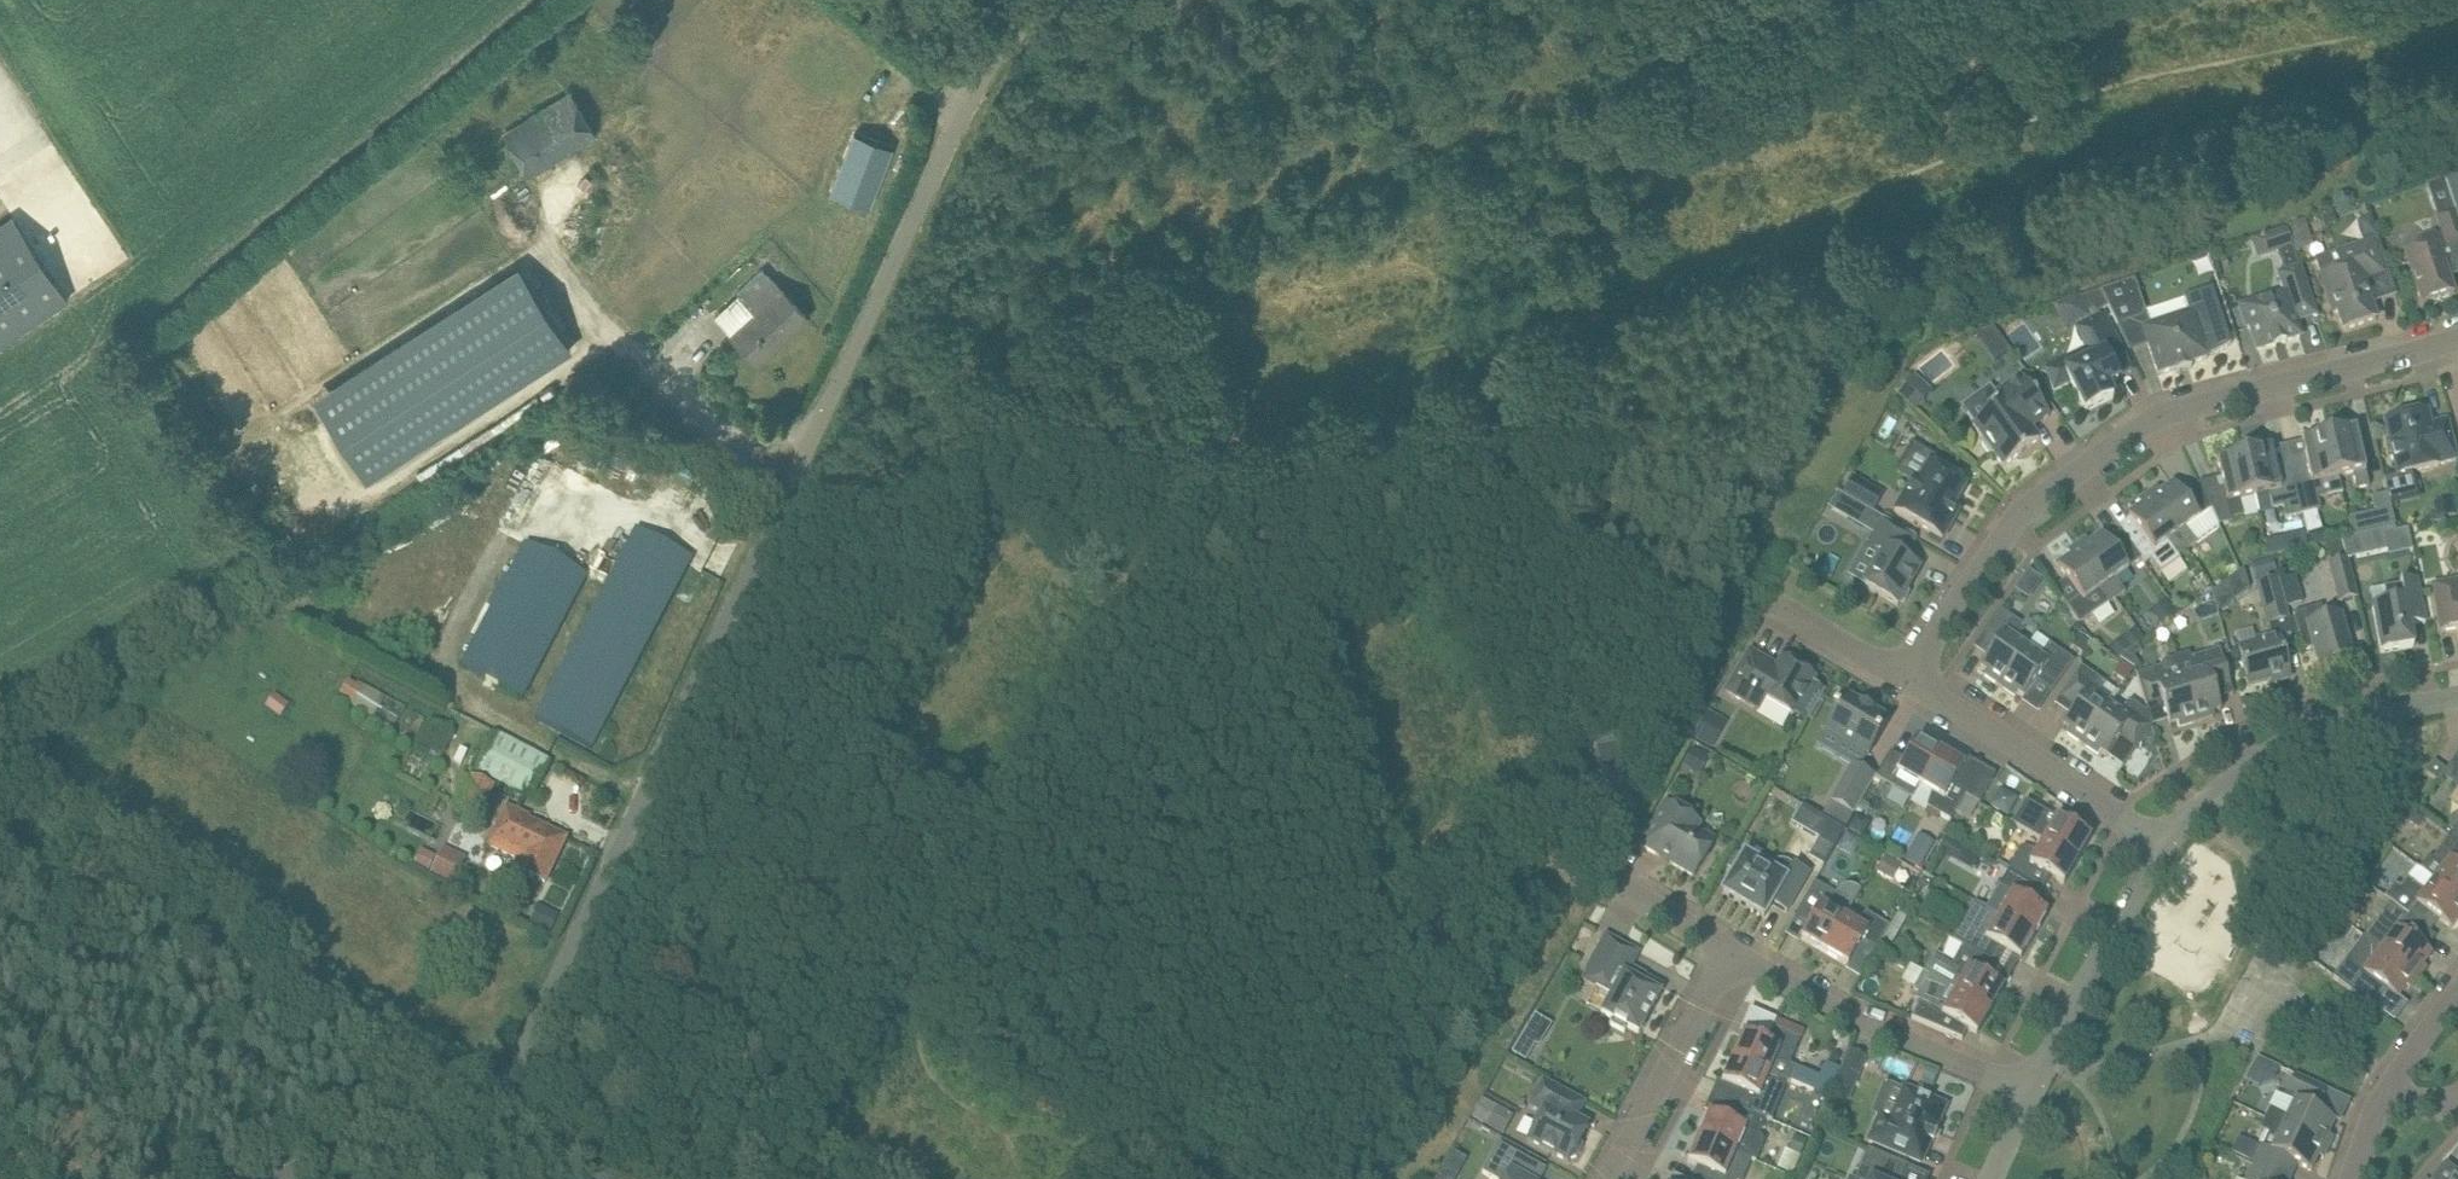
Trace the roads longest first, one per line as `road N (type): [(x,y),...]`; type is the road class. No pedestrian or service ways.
road 1 (unclassified): [(499,1094),(996,52),(1042,0)]
road 2 (residential): [(2457,331),(2163,414),(2103,451),(2011,521),(1908,681)]
road 3 (unclassified): [(486,1085),(0,793)]
road 4 (residential): [(2155,842),(2256,759),(2306,732),(2457,696)]
road 5 (residential): [(2023,1098),(1735,949)]
road 6 (residential): [(2155,842),(2103,800),(1908,681)]
road 7 (residential): [(2023,1098),(2155,842)]
road 8 (residential): [(1612,1178),(1735,949)]
road 9 (unclassified): [(271,1178),(486,1085)]
road 10 (unclassified): [(632,1178),(499,1094)]
road 11 (residential): [(1908,681),(1772,605)]
road 12 (residential): [(1735,949),(1615,881)]
road 13 (residential): [(2385,1099),(2457,991)]

